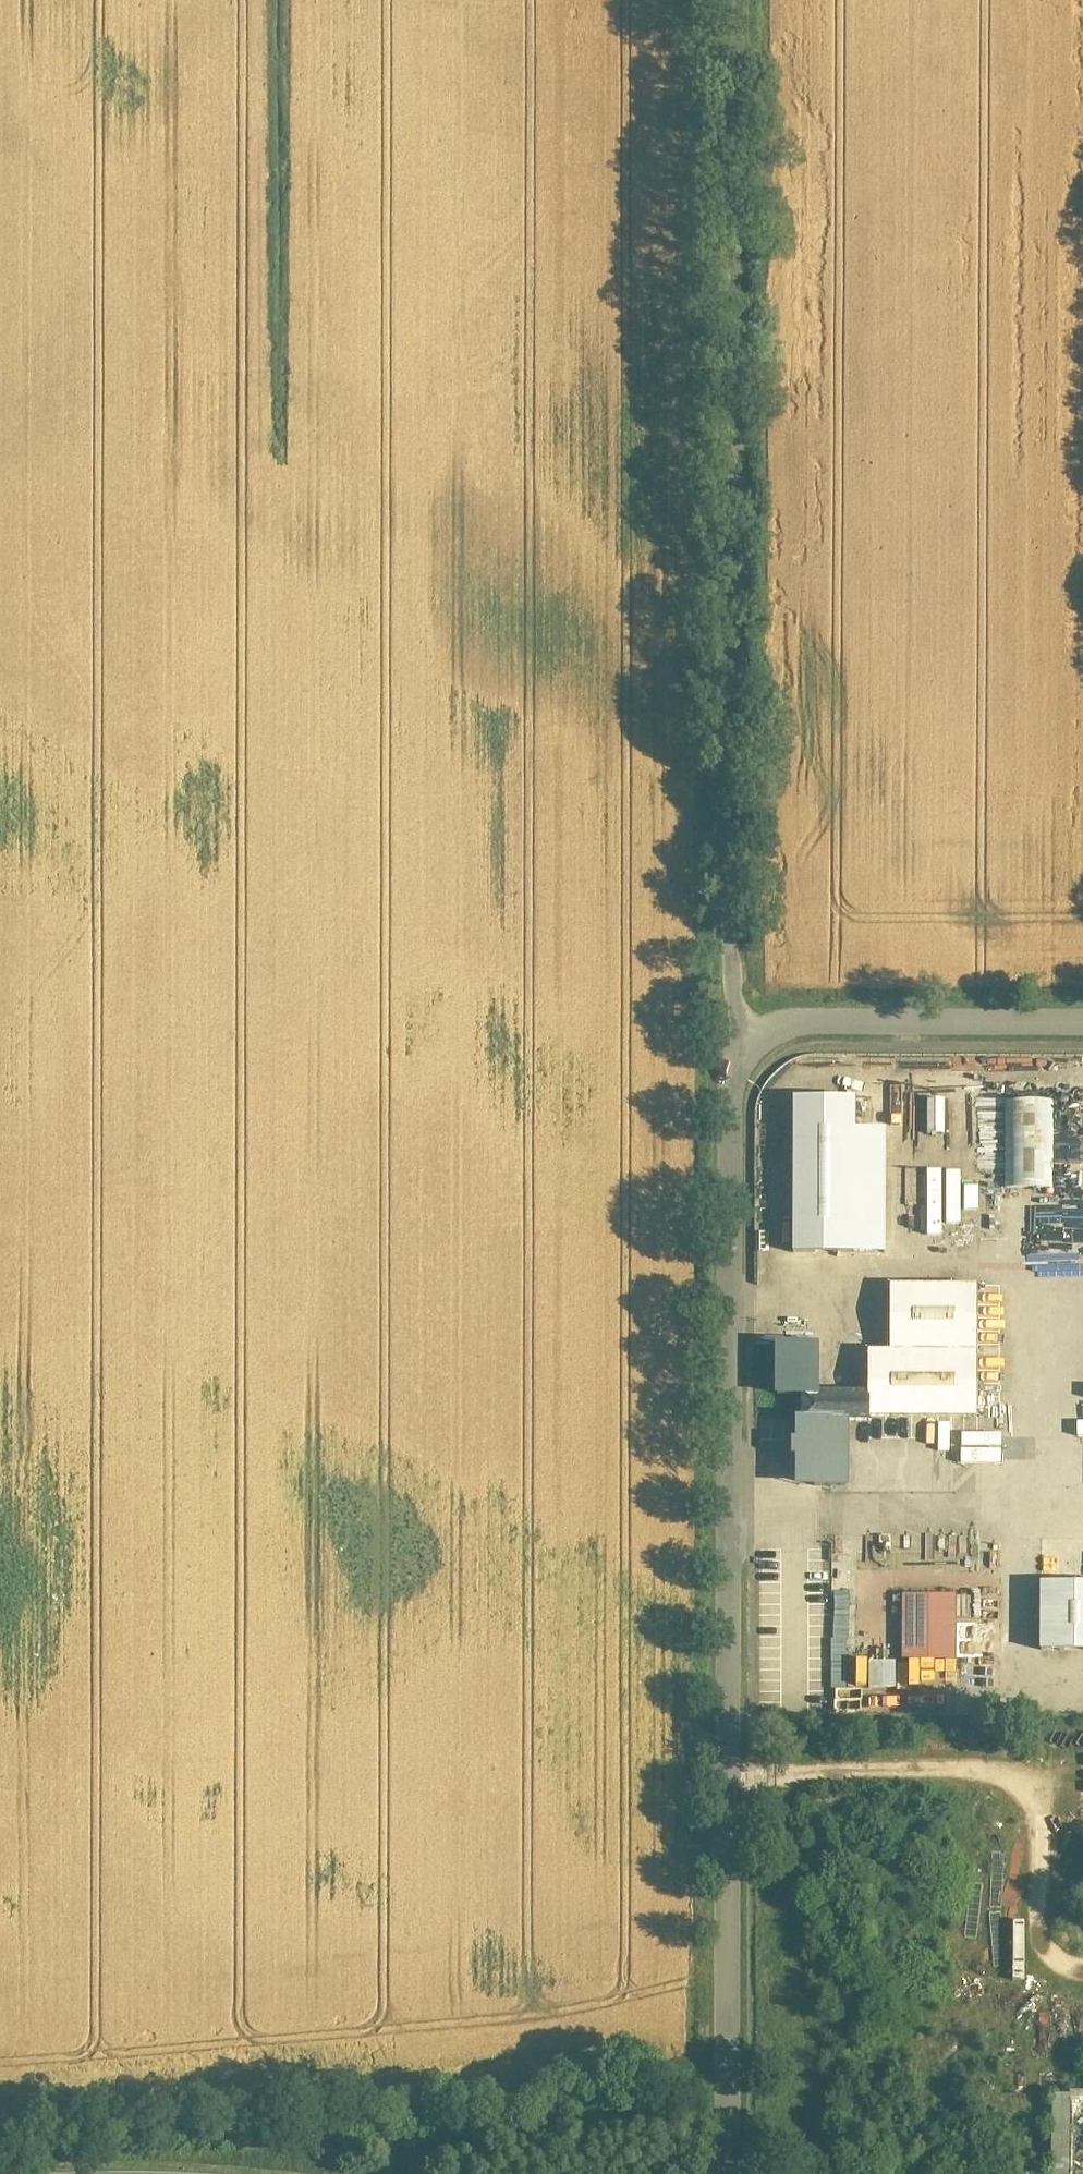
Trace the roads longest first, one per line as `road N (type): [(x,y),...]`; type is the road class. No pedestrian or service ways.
road 1 (residential): [(738,1062),(719,1098),(725,2173)]
road 2 (unclassified): [(733,0),(730,991),(738,1062)]
road 3 (residential): [(817,1022),(1082,1025)]

